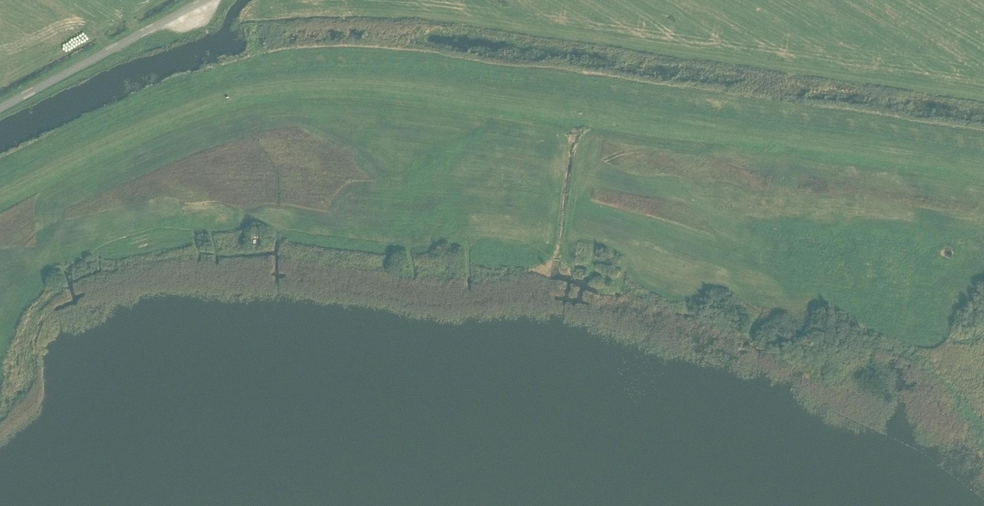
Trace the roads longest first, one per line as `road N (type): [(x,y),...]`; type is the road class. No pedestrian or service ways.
road 1 (unclassified): [(0,110),(207,0)]

